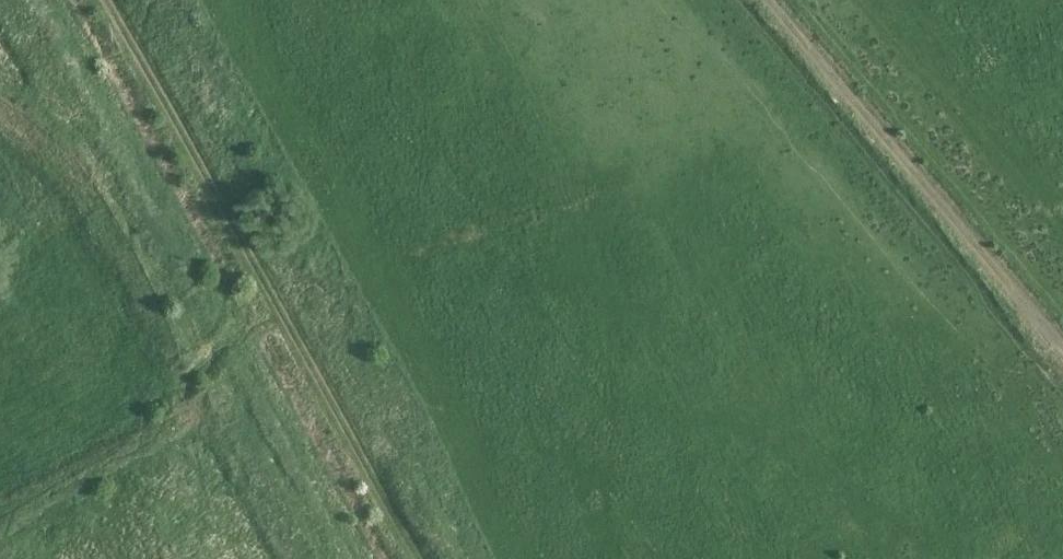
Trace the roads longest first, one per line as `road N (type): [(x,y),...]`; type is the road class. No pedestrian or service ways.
road 1 (track): [(113,0),(414,558)]
road 2 (track): [(1062,352),(769,0)]

